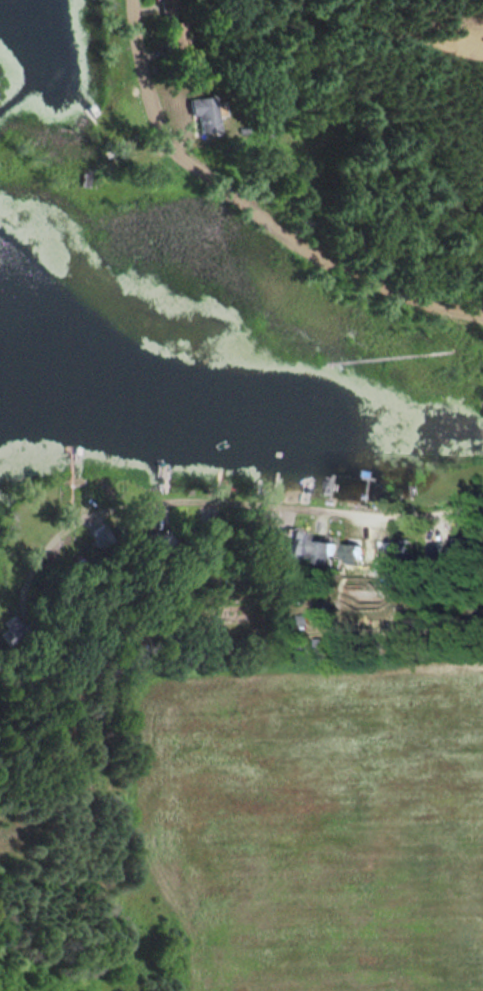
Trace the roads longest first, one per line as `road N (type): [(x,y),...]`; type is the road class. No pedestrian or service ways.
road 1 (residential): [(131,0),(136,66),(158,140),(252,222),(341,273),(482,316)]
road 2 (residential): [(482,506),(424,516),(168,502),(74,518)]

